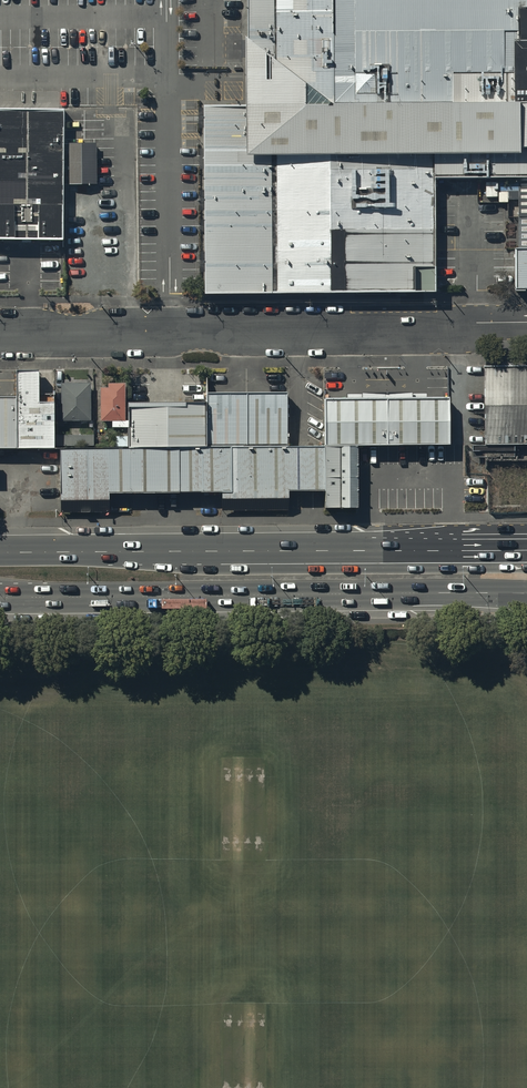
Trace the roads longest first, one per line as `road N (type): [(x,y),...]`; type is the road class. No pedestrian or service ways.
road 1 (unclassified): [(0,334),(526,323)]
road 2 (trunk): [(0,554),(526,550)]
road 3 (trunk): [(526,594),(0,597)]

